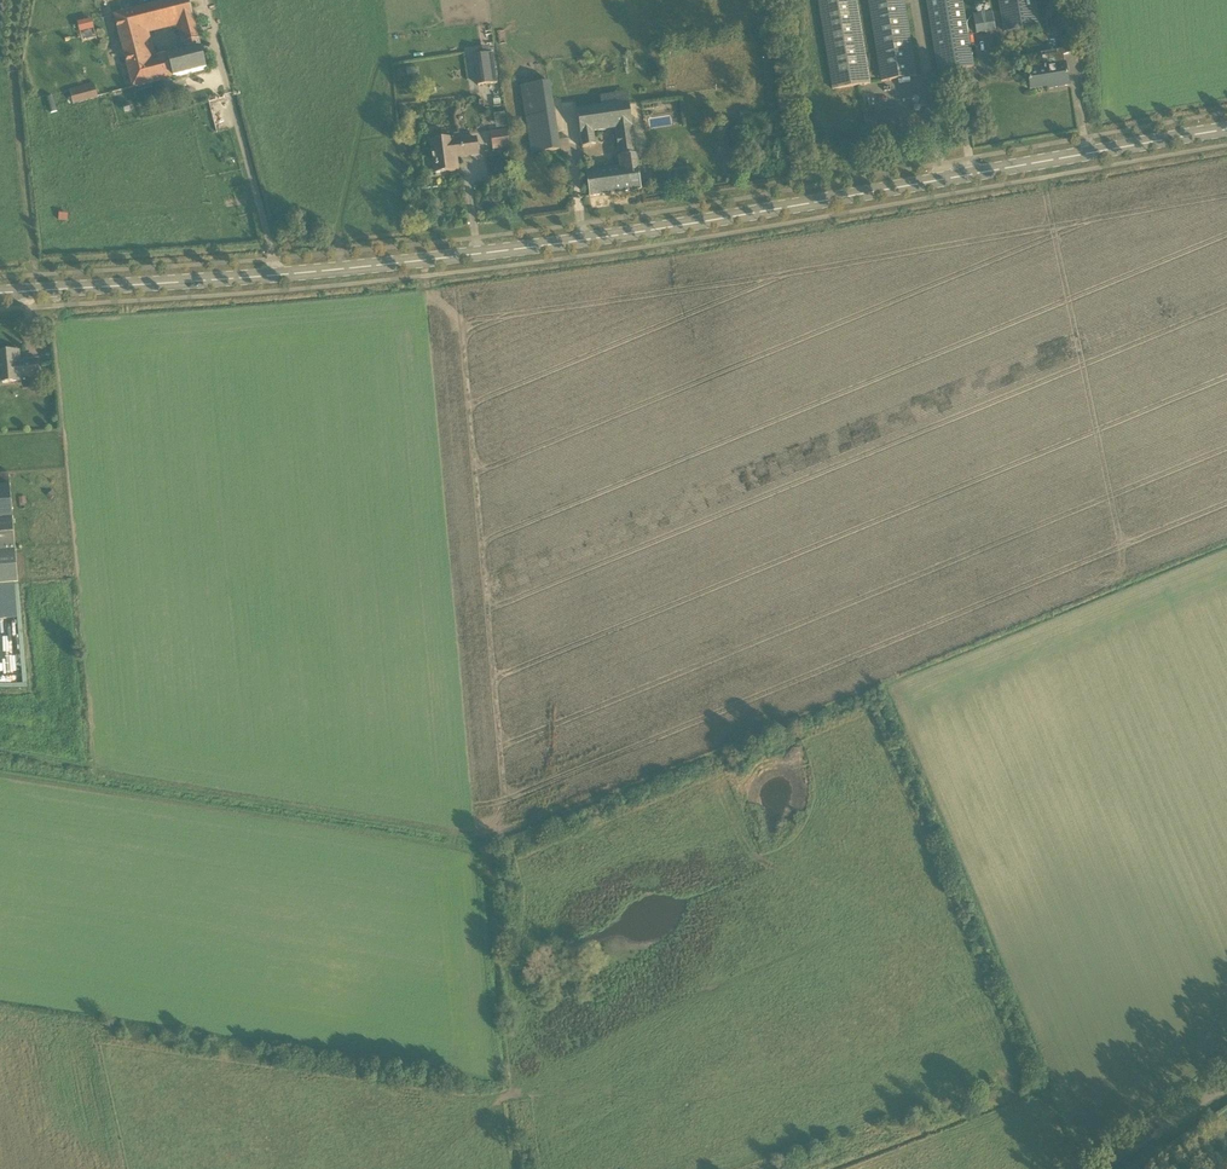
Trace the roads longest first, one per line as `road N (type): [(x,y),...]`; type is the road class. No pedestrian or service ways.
road 1 (secondary): [(0,293),(326,270),(599,238),(1226,129)]
road 2 (track): [(33,291),(14,72),(18,0)]
road 3 (unclassified): [(1086,1168),(1226,1073)]

